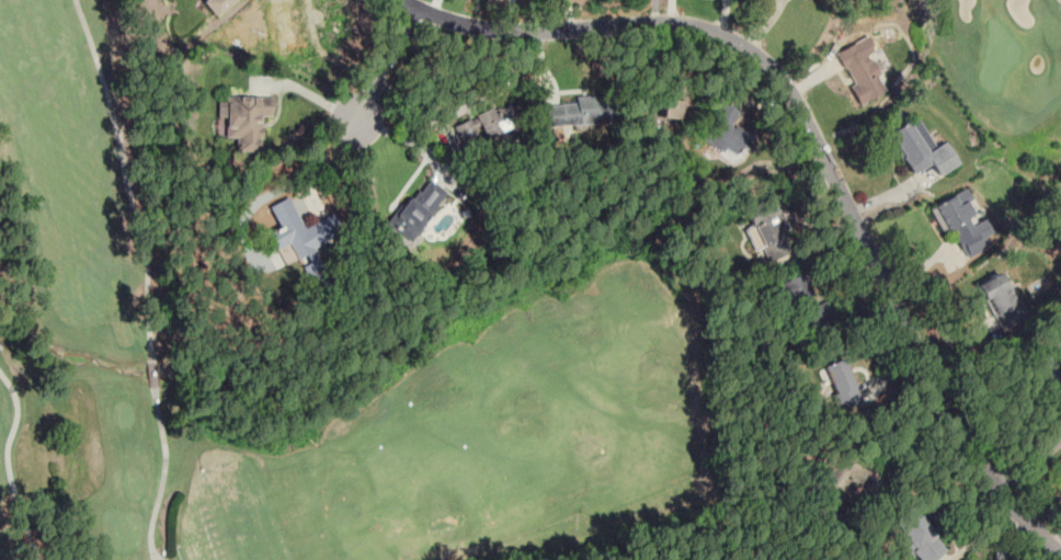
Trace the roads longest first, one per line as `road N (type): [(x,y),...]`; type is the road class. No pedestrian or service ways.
road 1 (residential): [(1060,556),(955,433),(801,112),(750,49),(675,23),(499,31),(401,0)]
road 2 (residential): [(407,3),(355,125)]

